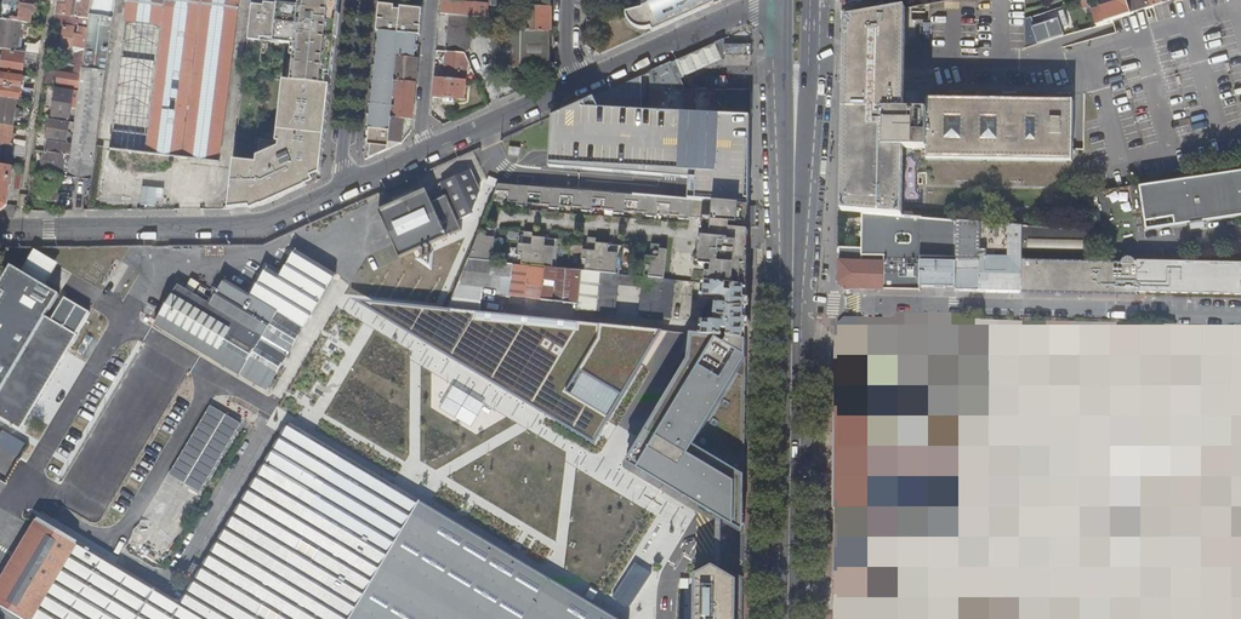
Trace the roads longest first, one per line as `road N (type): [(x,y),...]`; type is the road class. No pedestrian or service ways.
road 1 (unclassified): [(0,524),(157,274),(264,256),(323,229),(382,304),(396,339),(735,546)]
road 2 (primary): [(789,557),(796,179)]
road 3 (residential): [(350,192),(264,226),(0,230)]
road 4 (residential): [(776,0),(576,87)]
road 5 (residential): [(350,192),(343,166),(361,0)]
road 6 (primary): [(786,0),(781,145),(796,179)]
road 7 (primary): [(796,179),(807,146),(810,0)]
road 8 (residential): [(427,156),(422,122),(433,0)]
road 9 (unclassified): [(485,129),(510,170),(612,176)]

